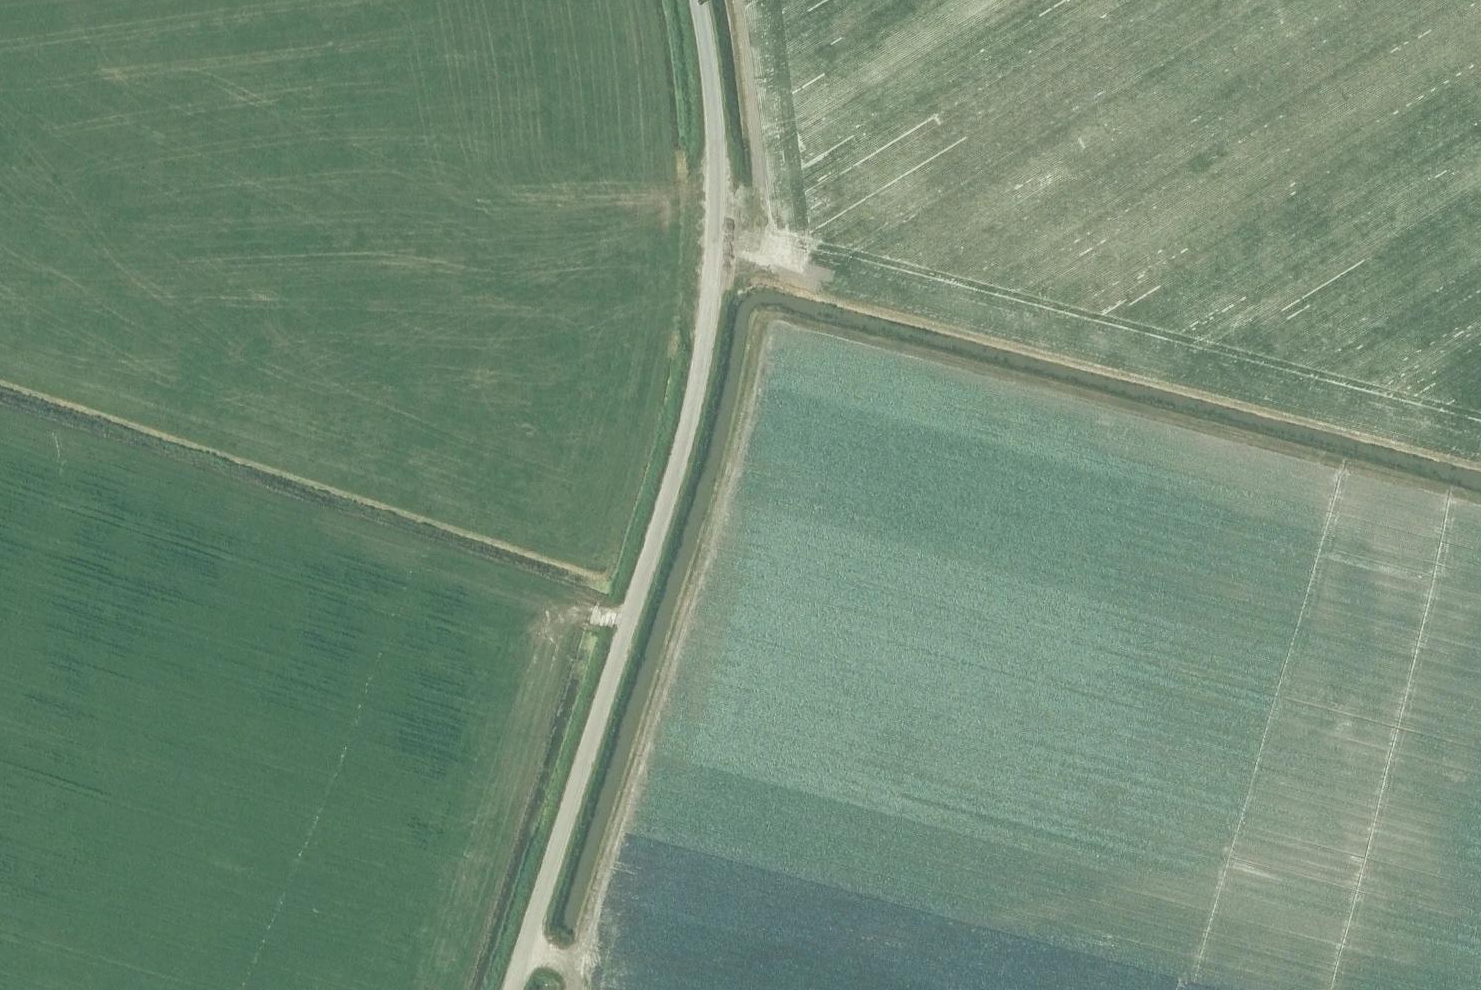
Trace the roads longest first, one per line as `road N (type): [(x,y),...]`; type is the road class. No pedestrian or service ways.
road 1 (unclassified): [(527,950),(573,777),(674,477),(718,287),(718,113),(700,0)]
road 2 (track): [(1480,459),(795,282),(759,274),(718,287)]
road 3 (residential): [(655,989),(527,950)]

